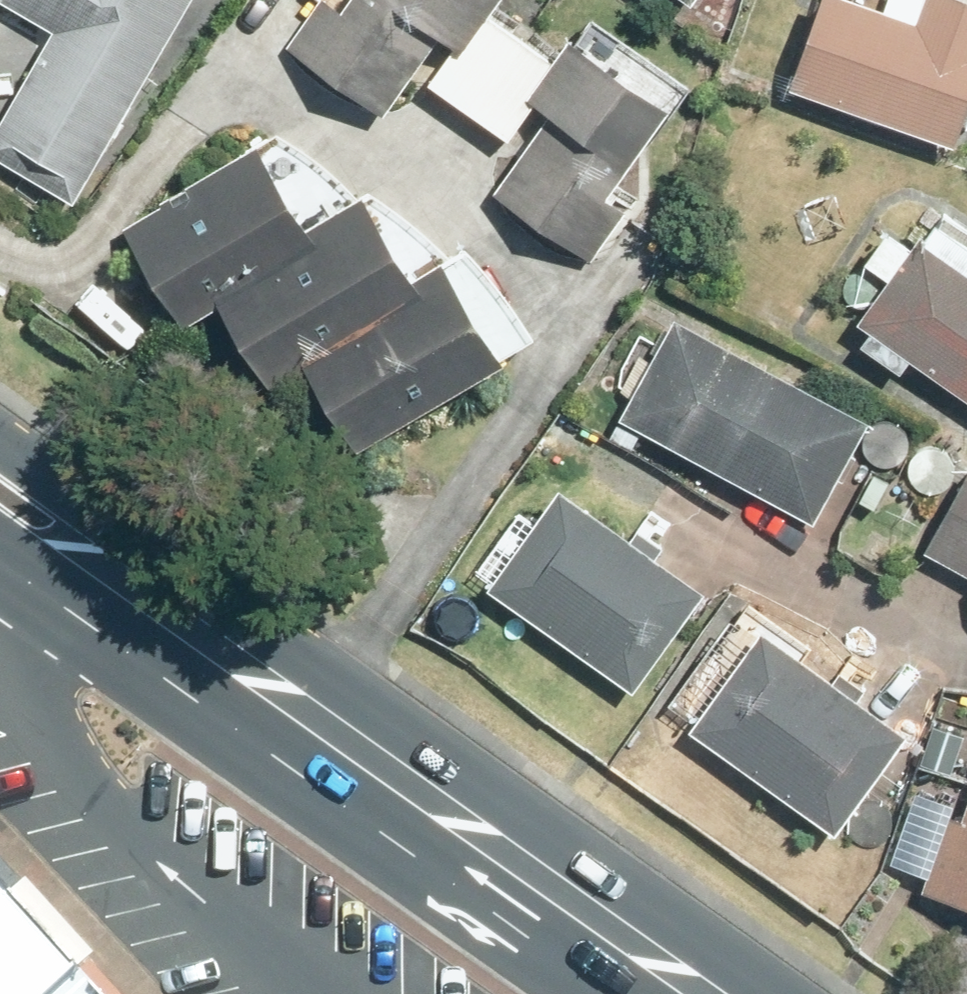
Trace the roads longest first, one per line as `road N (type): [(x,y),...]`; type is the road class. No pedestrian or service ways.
road 1 (primary): [(184,628),(701,993)]
road 2 (primary): [(0,442),(54,477),(184,628)]
road 3 (primary): [(184,628),(0,556)]

